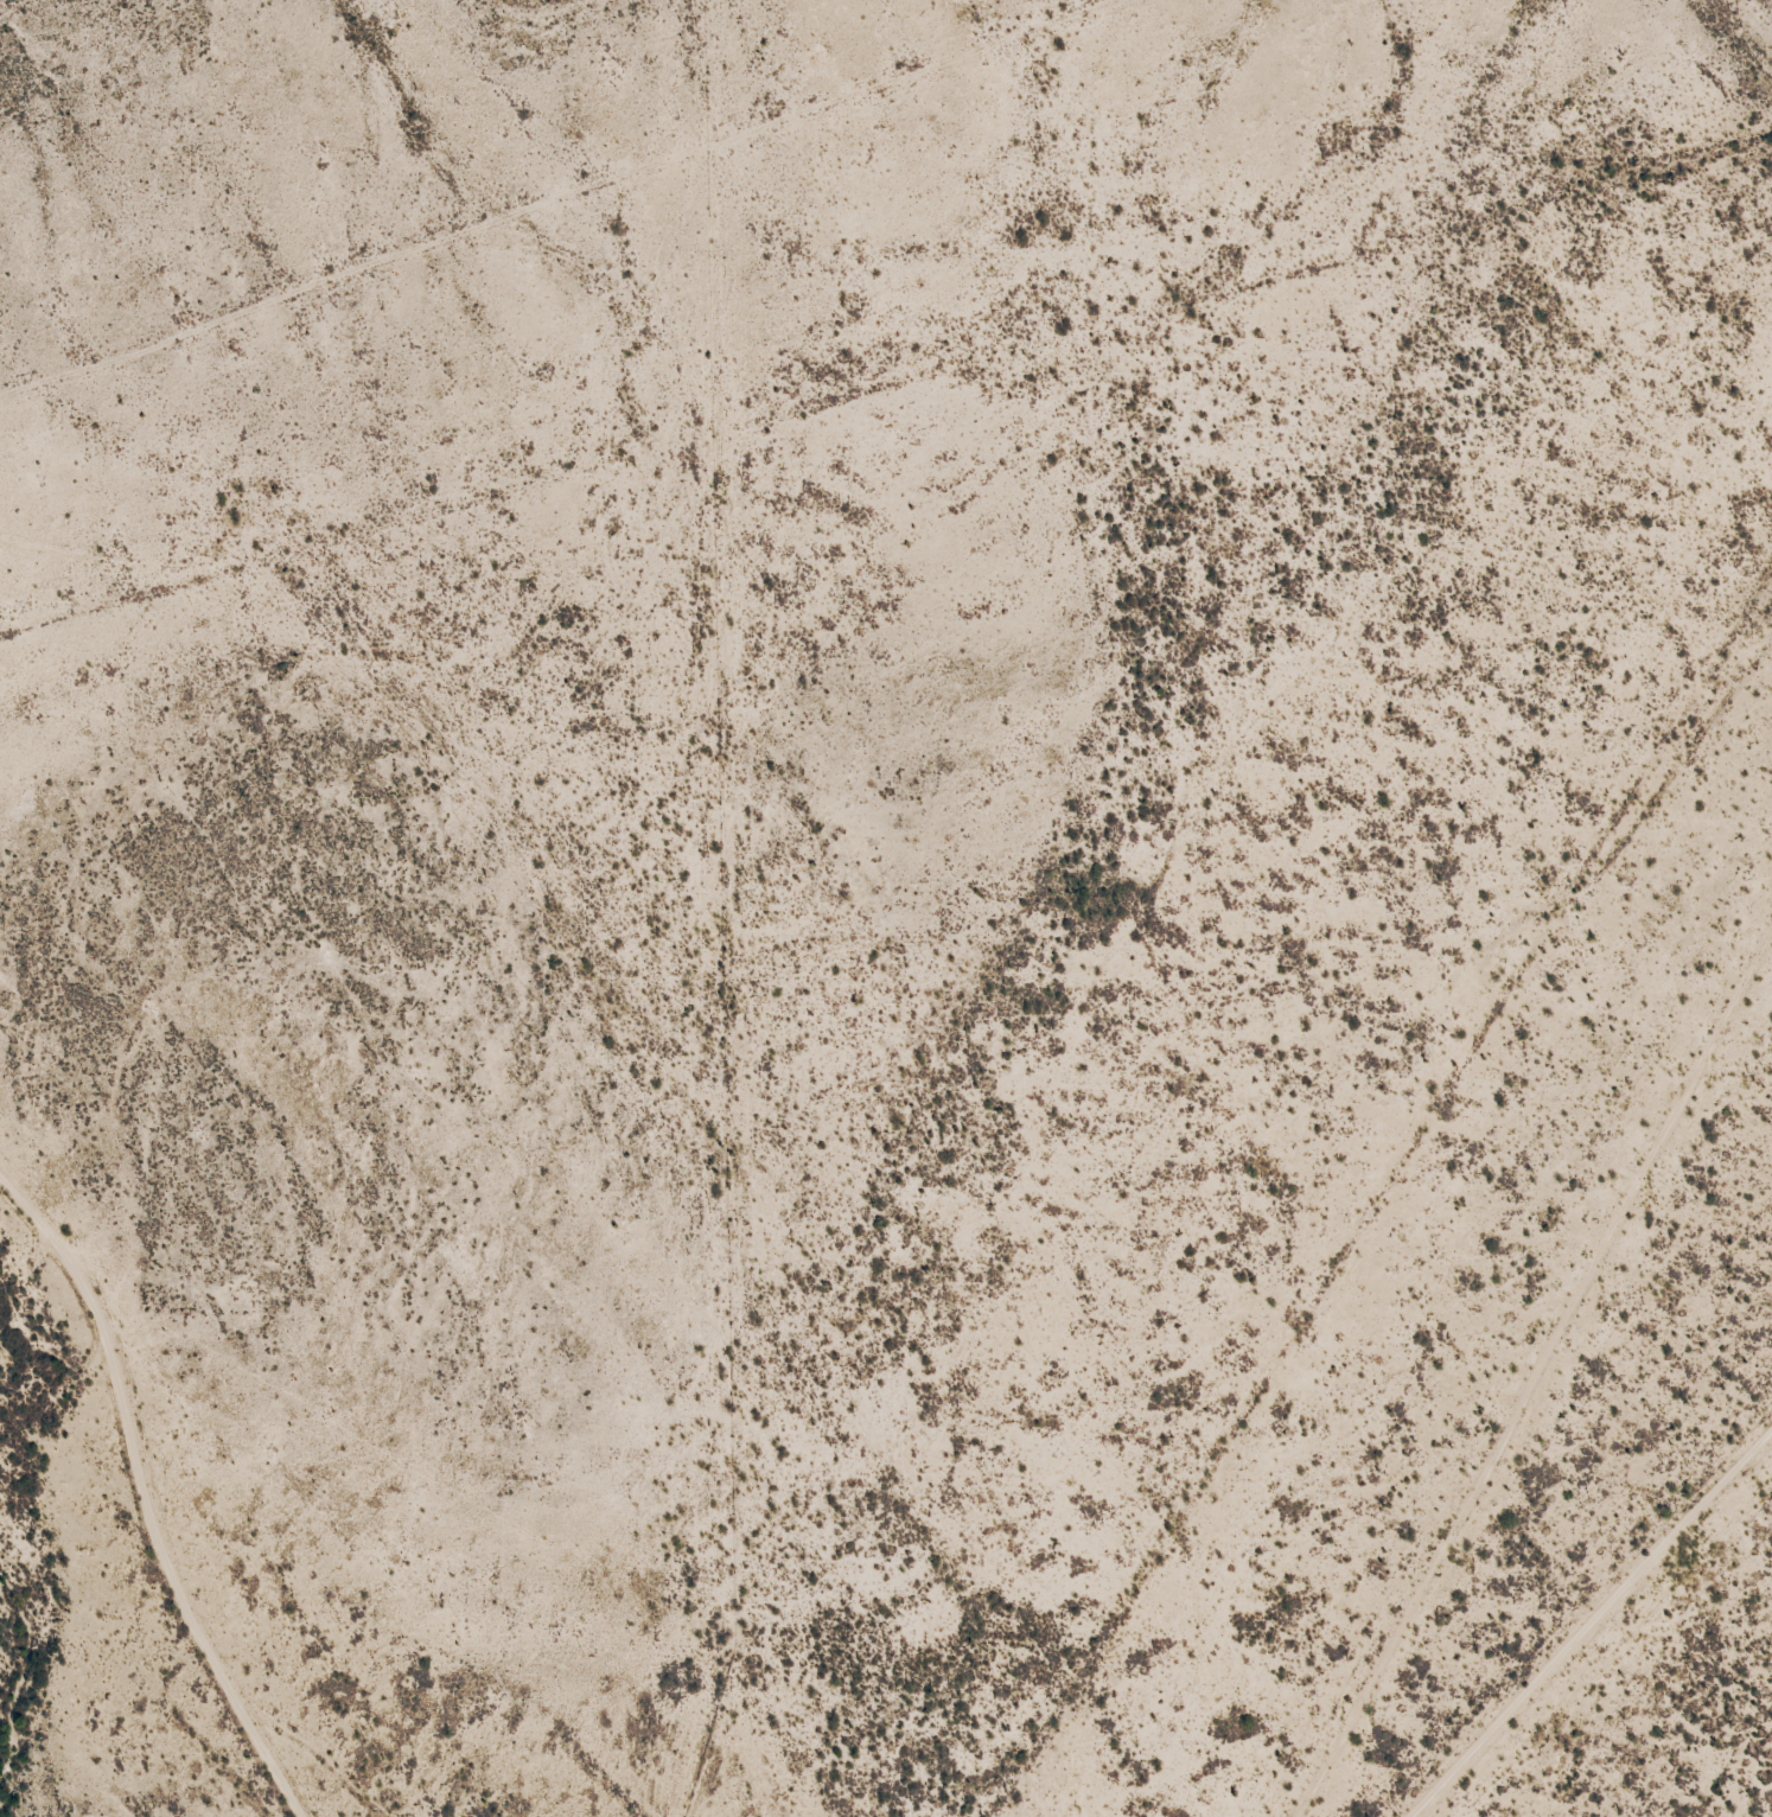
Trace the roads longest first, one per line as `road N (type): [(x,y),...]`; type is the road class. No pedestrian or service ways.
road 1 (track): [(0,394),(291,283),(1126,0)]
road 2 (track): [(1771,883),(1299,1816)]
road 3 (track): [(338,1816),(232,1604),(100,1247),(0,1104)]
road 4 (track): [(1429,1816),(1771,1438)]

